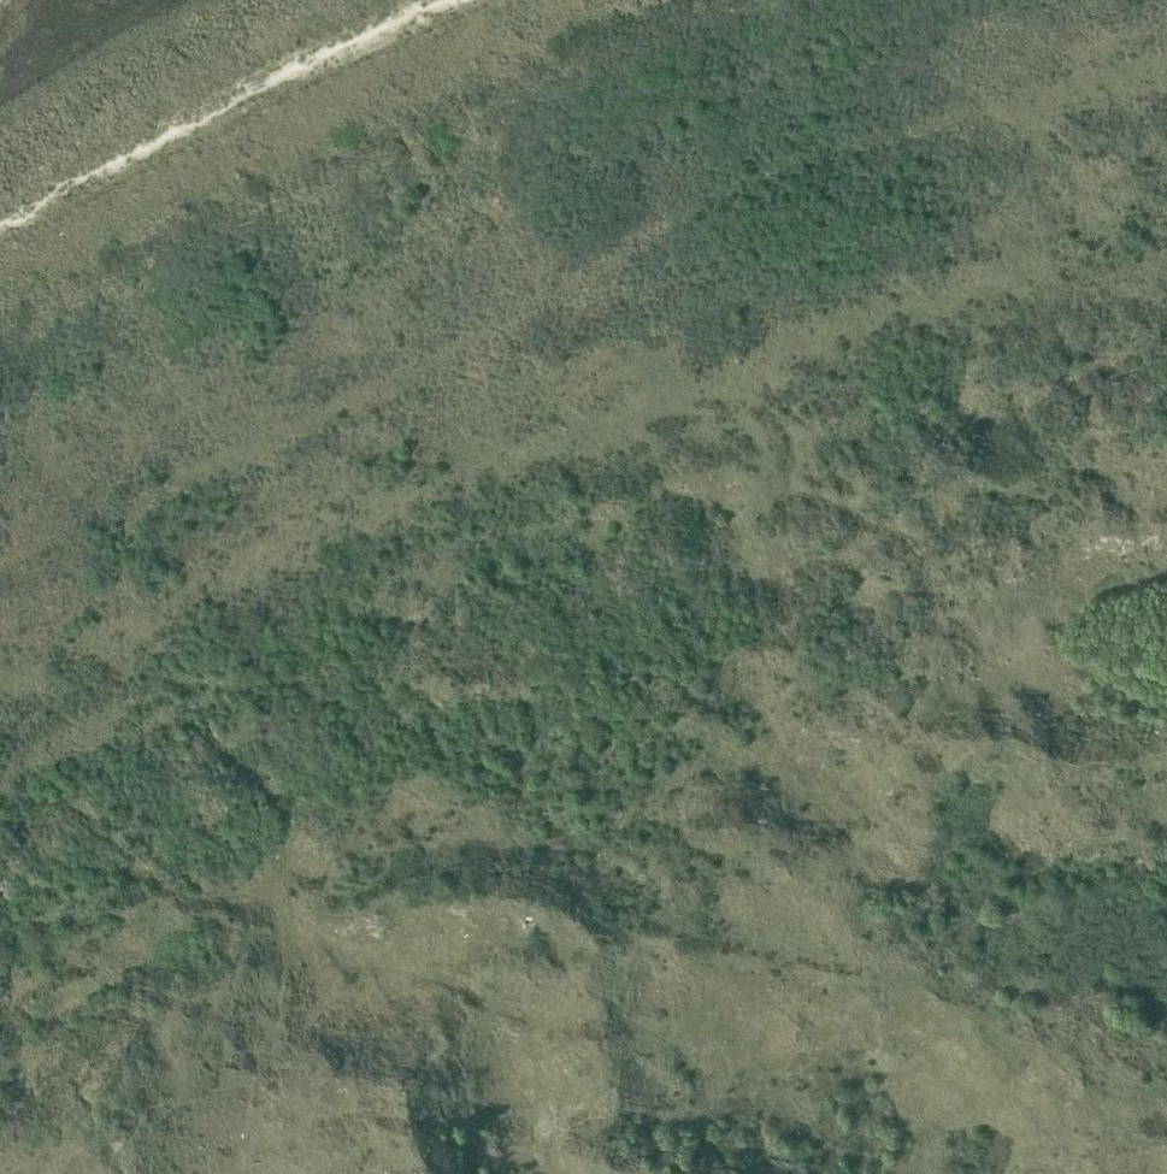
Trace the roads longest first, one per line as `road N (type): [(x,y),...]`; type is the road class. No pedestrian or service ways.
road 1 (track): [(0,225),(160,127),(433,0)]

